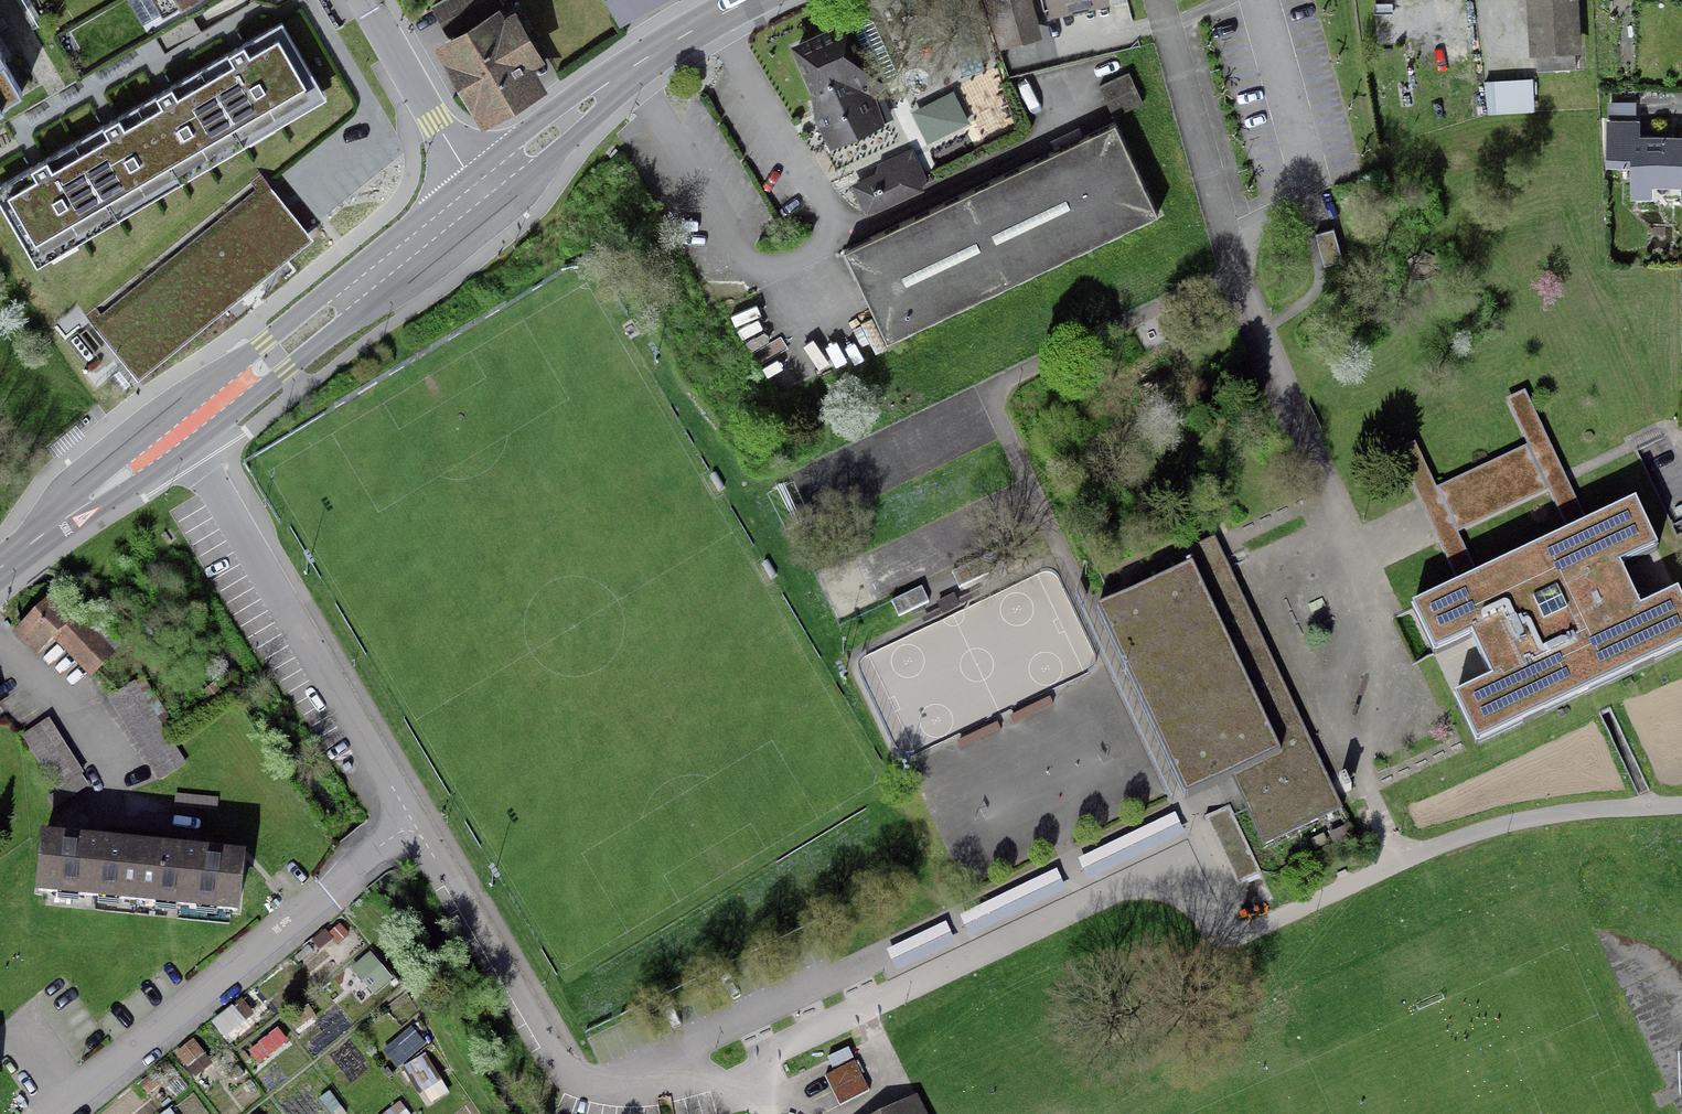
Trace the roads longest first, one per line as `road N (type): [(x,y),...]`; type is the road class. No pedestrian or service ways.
road 1 (residential): [(416,822),(566,1068),(589,1085),(628,1096),(740,1066),(1198,854)]
road 2 (residential): [(56,1113),(416,822)]
road 3 (residential): [(177,436),(416,822)]
road 4 (secondary): [(177,436),(479,192)]
road 5 (secondary): [(479,192),(658,51),(750,0)]
road 6 (residential): [(479,192),(363,0)]
road 7 (secondary): [(0,569),(177,436)]

